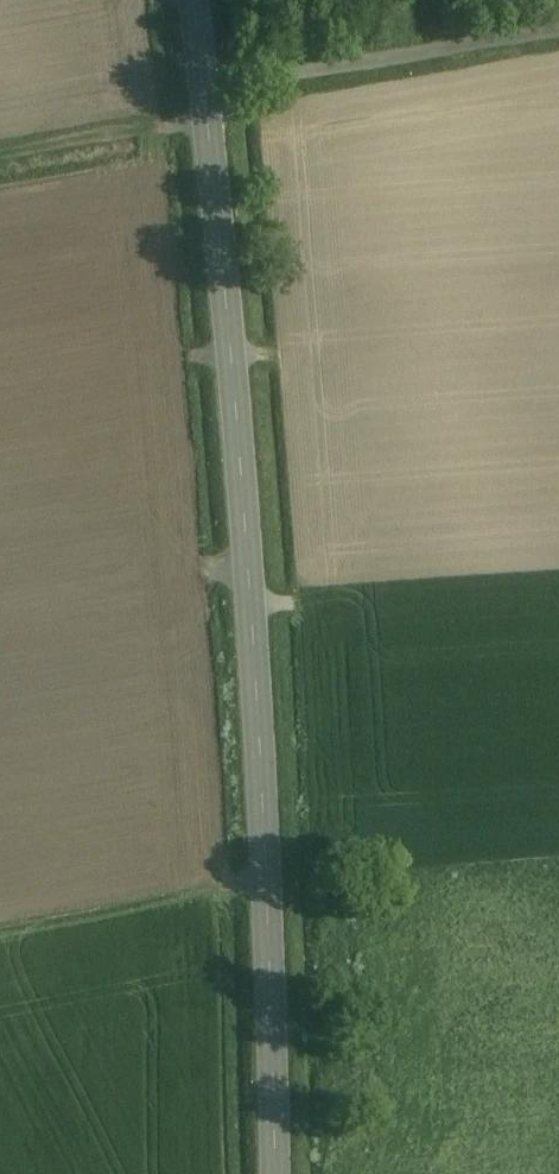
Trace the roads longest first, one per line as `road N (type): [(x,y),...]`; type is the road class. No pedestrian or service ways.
road 1 (tertiary): [(204,92),(272,874),(276,1173)]
road 2 (unclassified): [(204,92),(558,33)]
road 3 (track): [(0,924),(272,874)]
road 4 (track): [(0,157),(207,122)]

